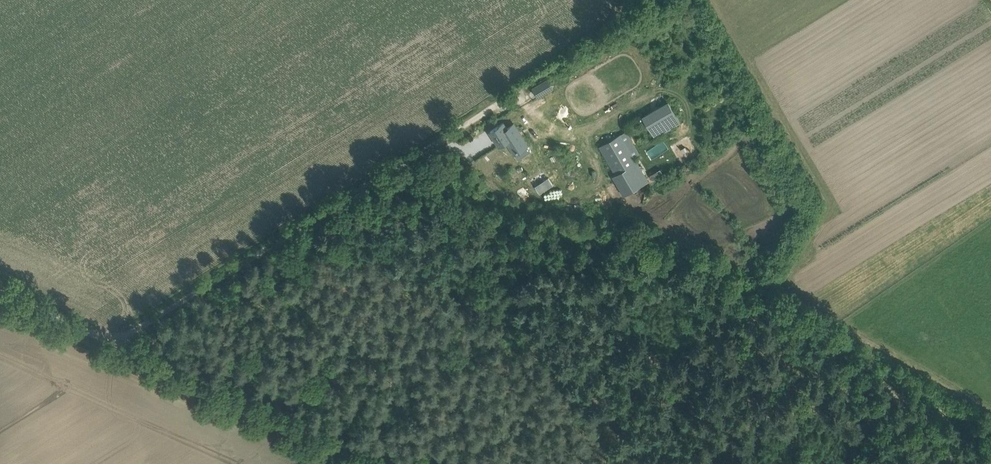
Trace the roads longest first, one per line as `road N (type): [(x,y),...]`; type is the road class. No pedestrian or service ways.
road 1 (unclassified): [(441,142),(116,344),(0,291)]
road 2 (track): [(116,344),(368,463)]

